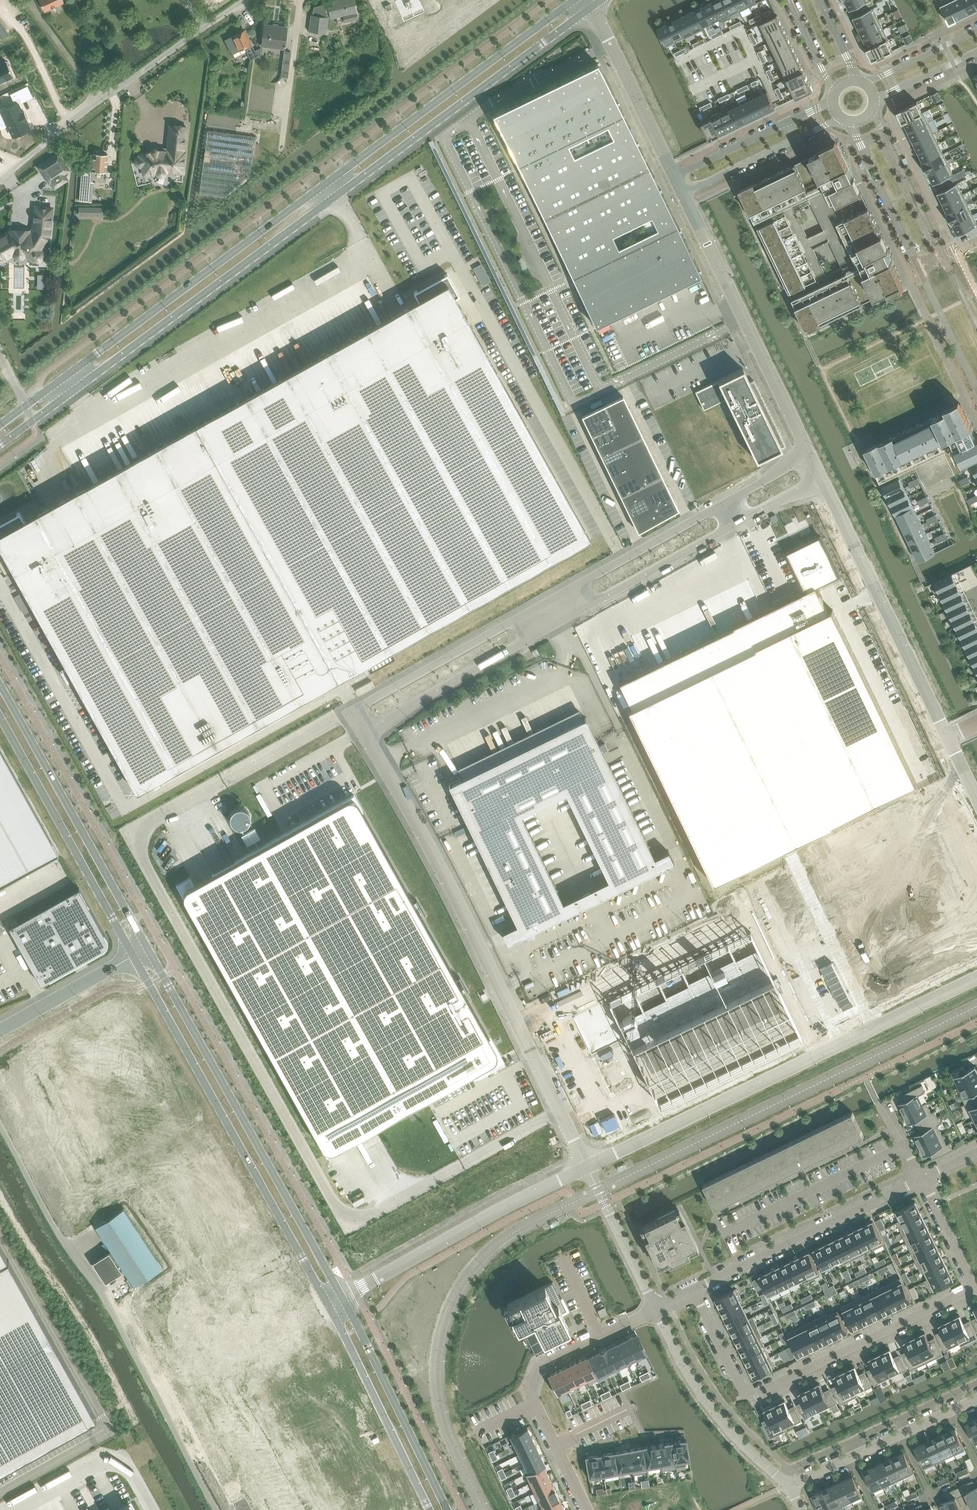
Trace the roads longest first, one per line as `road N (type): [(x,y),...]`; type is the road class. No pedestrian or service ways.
road 1 (tertiary): [(0,446),(591,7)]
road 2 (tertiary): [(575,0),(0,426)]
road 3 (unclassified): [(585,1166),(366,729)]
road 4 (residential): [(695,1289),(742,1389),(758,1393),(972,1287),(924,1180)]
road 5 (unclassified): [(0,1124),(216,1509)]
road 6 (unclassified): [(366,729),(748,521)]
road 7 (unclassified): [(735,497),(356,708)]
road 8 (unclassified): [(585,1166),(976,980)]
road 9 (tertiary): [(343,1294),(148,950)]
road 10 (tertiary): [(134,958),(327,1303)]
road 11 (tertiary): [(148,950),(0,683)]
road 12 (unclassified): [(811,453),(685,191)]
road 13 (unclassified): [(946,732),(824,480)]
road 14 (tertiary): [(0,717),(134,958)]
road 15 (residential): [(695,1289),(924,1180)]
road 16 (tertiary): [(448,1509),(343,1294)]
road 17 (unclassified): [(376,1277),(585,1166)]
road 18 (tertiary): [(327,1303),(429,1509)]
road 19 (residential): [(791,1488),(729,1430),(657,1307)]
road 20 (unclassified): [(69,124),(246,0)]
road 21 (residential): [(556,1444),(531,1397),(543,1366),(657,1307)]
road 22 (residential): [(791,1488),(976,1400)]
road 23 (tertiary): [(675,176),(591,7)]
road 24 (tertiary): [(833,101),(675,176)]
road 25 (tertiary): [(685,191),(841,117)]
road 26 (residential): [(946,258),(872,111)]
road 27 (residential): [(850,122),(919,271)]
road 28 (residential): [(657,1307),(585,1166)]
road 29 (unclassified): [(134,958),(0,1031)]
road 30 (residential): [(0,1),(69,124)]
road 31 (residential): [(919,271),(976,391)]
road 32 (tertiary): [(976,30),(866,84)]

